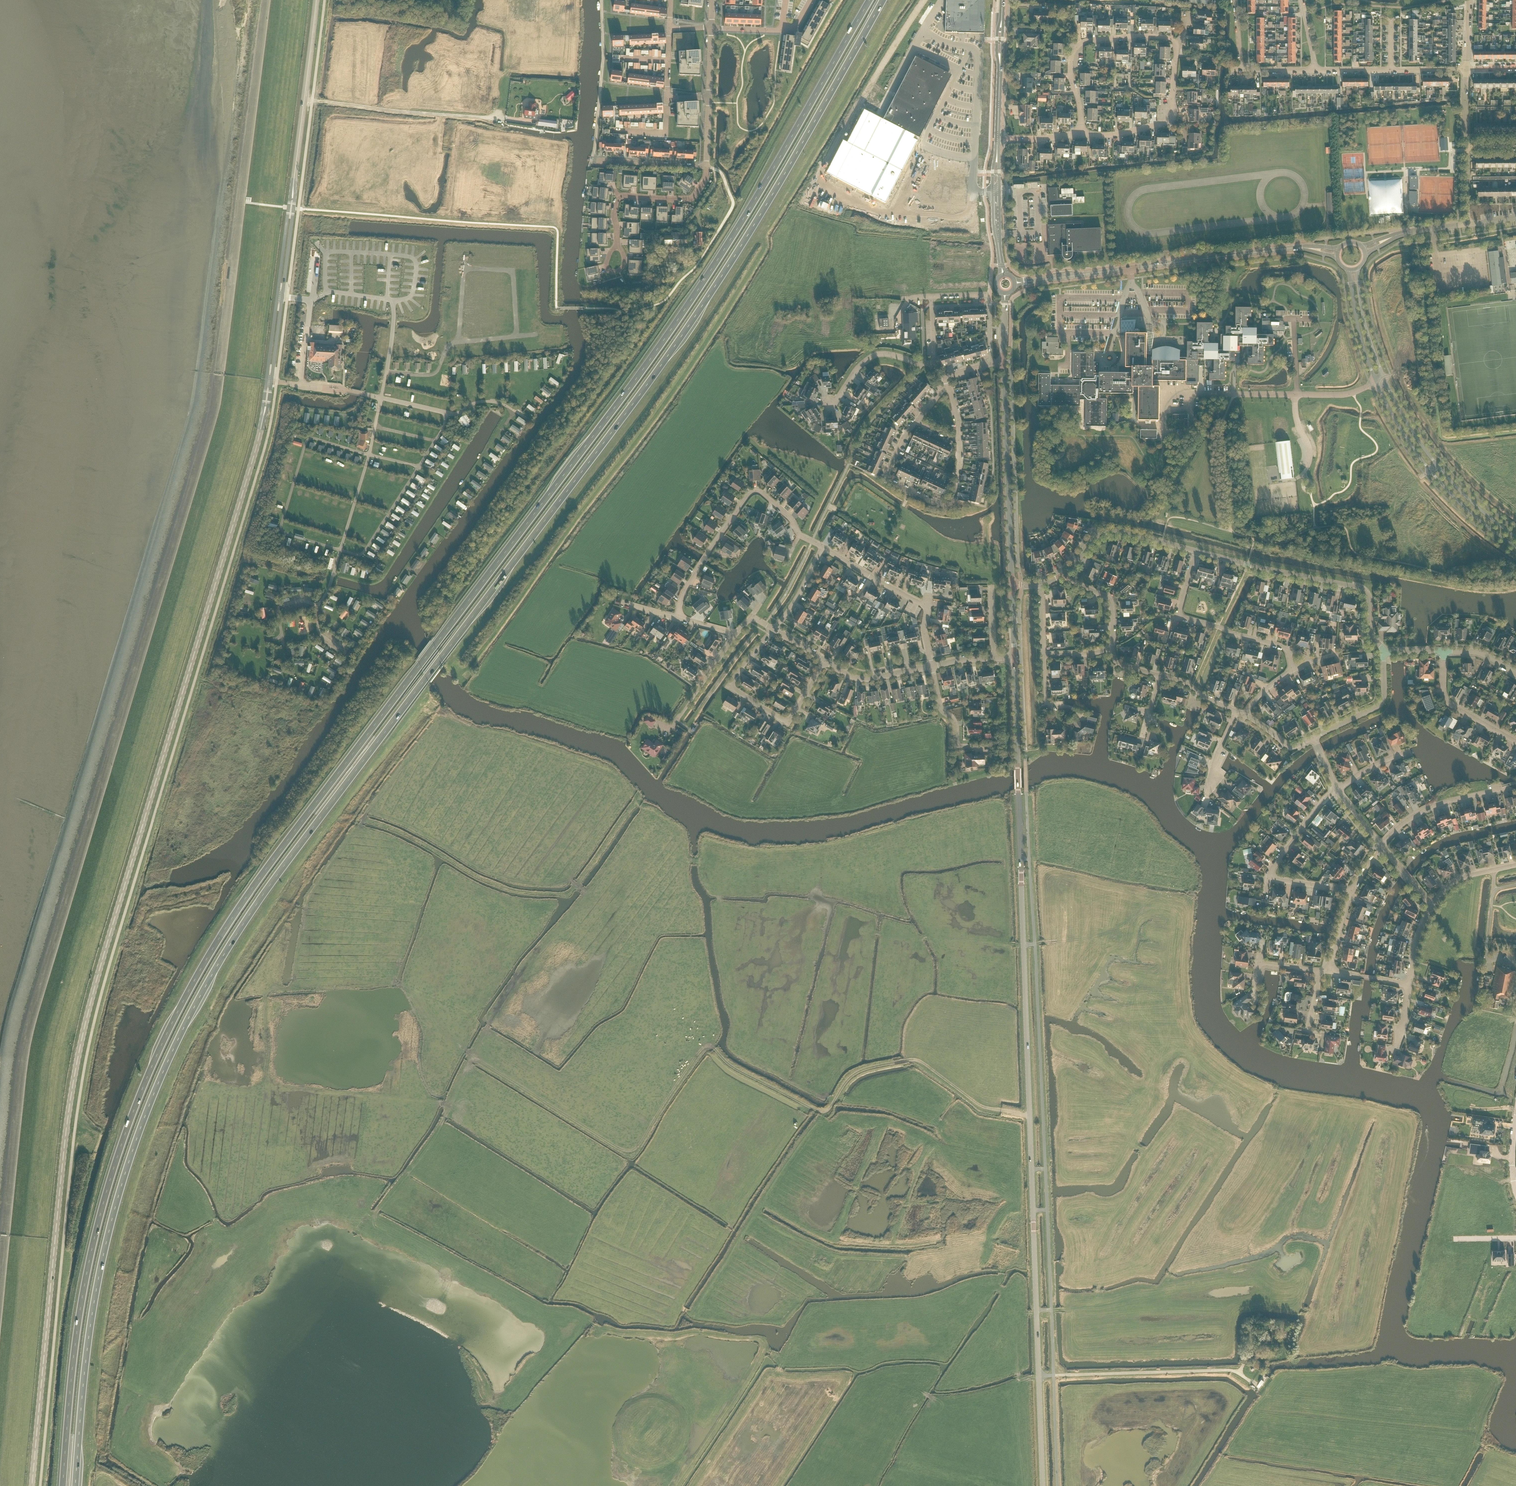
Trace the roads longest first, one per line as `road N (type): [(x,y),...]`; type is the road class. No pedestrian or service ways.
road 1 (trunk): [(870,0),(685,310),(246,897),(184,1000),(133,1110),(97,1229),(77,1334),(63,1485)]
road 2 (trunk): [(76,1485),(89,1336),(109,1232),(145,1115),(195,1005),(291,857),(695,316),(883,0)]
road 3 (secondary): [(30,1485),(82,1038),(259,438)]
road 4 (track): [(466,1068),(477,1060),(628,1151),(706,1047),(819,1111),(861,1070),(914,1060),(986,1108),(1030,1116)]
road 5 (tertiary): [(1043,1485),(1021,854)]
road 6 (residential): [(1081,134),(1172,119),(1173,41),(1128,36),(1077,47),(1070,73),(1081,120)]
road 7 (track): [(677,1485),(763,1343),(625,1333),(590,1323)]
road 8 (tertiary): [(1015,282),(1299,247)]
road 9 (secondary): [(294,178),(259,438)]
road 10 (secondary): [(259,438),(294,178)]
road 11 (unclassified): [(1383,652),(1370,635),(1368,600),(1358,588),(1196,551)]
road 12 (residential): [(822,547),(753,493),(692,580),(677,618)]
road 13 (track): [(522,407),(391,590)]
road 14 (tertiary): [(1013,585),(1002,361)]
road 15 (tertiary): [(1376,383),(1430,471),(1515,547)]
road 16 (unclassified): [(1376,383),(1338,395),(1186,394),(1169,411)]
road 17 (residential): [(822,667),(788,724),(729,685),(773,629)]
road 18 (tertiary): [(1515,537),(1437,465),(1384,378)]
road 19 (secondary): [(294,178),(316,0)]
road 20 (residential): [(1287,648),(1182,616),(1196,551)]
road 21 (residential): [(706,167),(691,200),(618,199),(617,248)]
road 22 (unclassified): [(1196,551),(1110,531),(1065,574)]
road 23 (residential): [(951,503),(944,507),(884,480),(916,421)]
road 24 (tertiary): [(1018,796),(1014,658)]
road 25 (residential): [(1381,846),(1427,809),(1498,789)]
road 26 (residential): [(1515,741),(1447,701),(1444,650)]
road 27 (residential): [(1313,738),(1380,704),(1383,652)]
road 28 (residential): [(931,365),(872,356),(830,403)]
road 29 (residential): [(822,547),(928,607)]

